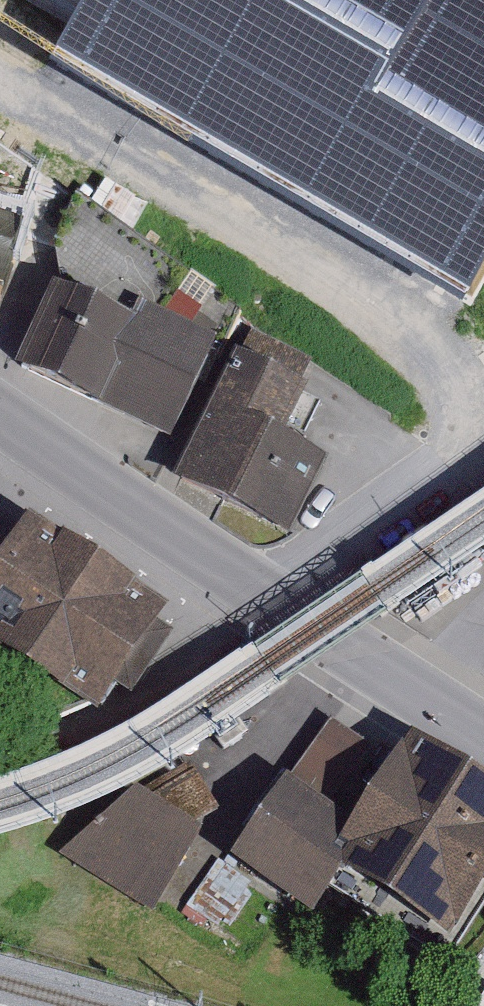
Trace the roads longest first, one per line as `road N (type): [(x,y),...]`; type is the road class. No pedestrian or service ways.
road 1 (tertiary): [(483,737),(0,412)]

